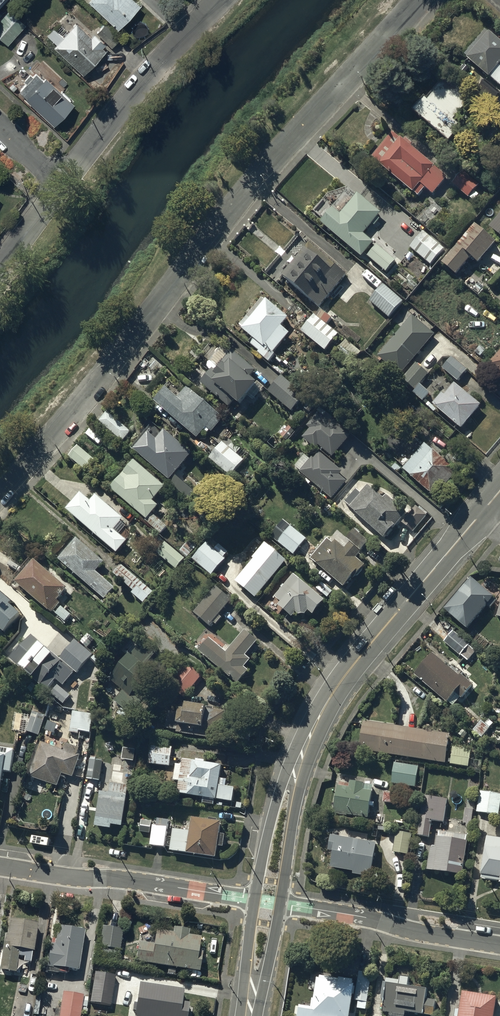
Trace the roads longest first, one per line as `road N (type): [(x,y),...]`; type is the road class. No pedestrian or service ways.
road 1 (residential): [(421,0),(271,158),(0,495)]
road 2 (tertiary): [(481,514),(354,664),(309,738)]
road 3 (residential): [(0,867),(254,899)]
road 4 (residential): [(61,183),(222,0)]
road 5 (residential): [(280,904),(499,945)]
road 6 (tertiary): [(254,899),(280,788),(309,738)]
road 7 (tertiary): [(309,738),(280,904)]

